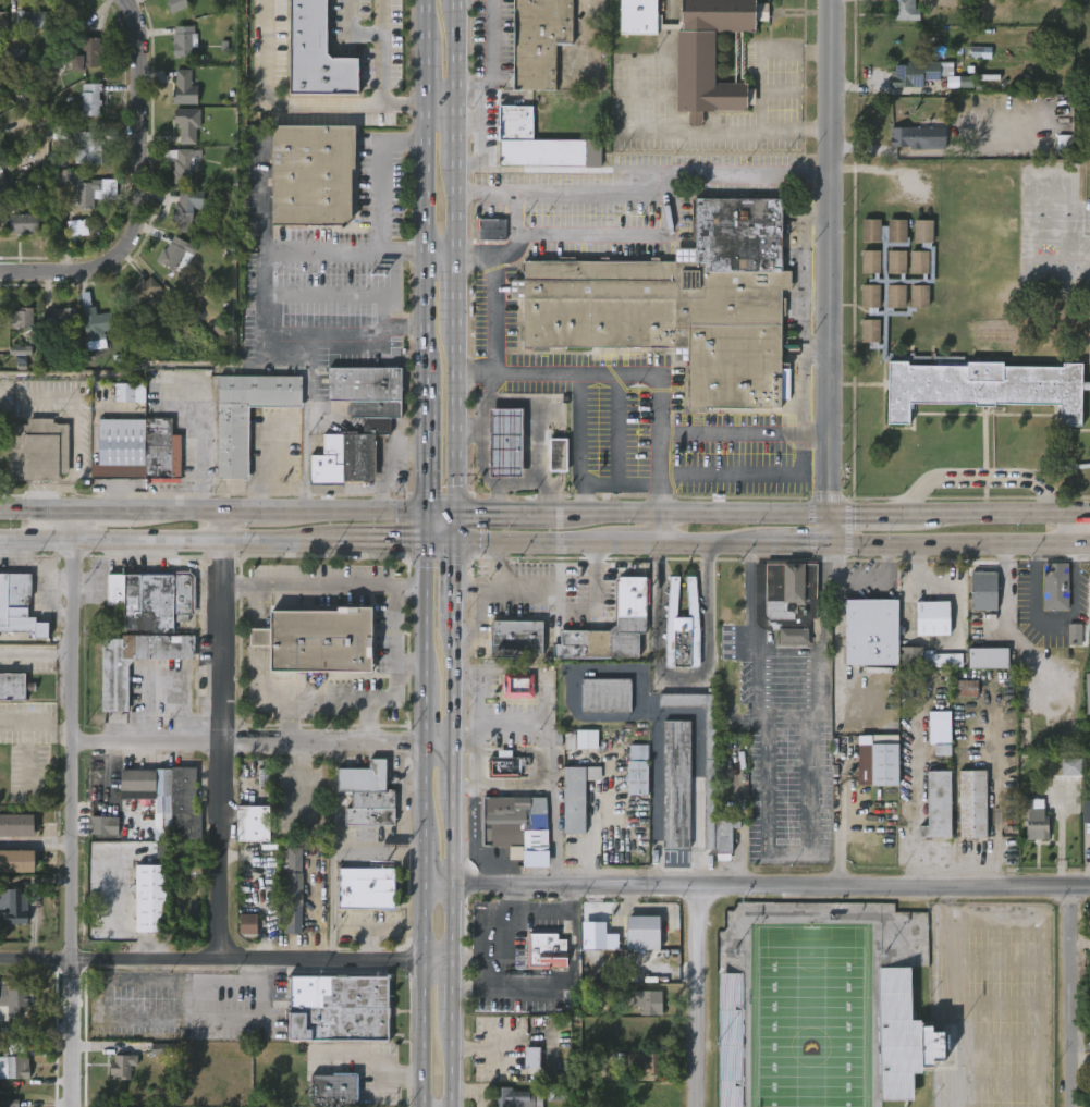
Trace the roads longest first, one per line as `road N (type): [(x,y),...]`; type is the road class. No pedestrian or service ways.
road 1 (residential): [(452,883),(1089,887)]
road 2 (residential): [(68,1106),(76,509)]
road 3 (residential): [(835,514),(836,0)]
road 4 (residential): [(0,971),(66,973),(218,958),(452,961)]
road 5 (residential): [(218,958),(218,511)]
road 6 (primary): [(426,0),(426,374)]
road 7 (residential): [(69,742),(426,747)]
road 8 (secondary): [(0,538),(335,540)]
road 9 (secondary): [(835,514),(544,514)]
road 10 (secondary): [(835,542),(1089,543)]
road 11 (residential): [(0,273),(85,268),(125,249),(142,216),(142,152)]
road 12 (primary): [(424,883),(422,1106)]
road 13 (residential): [(703,1106),(702,884)]
road 14 (residential): [(1074,1106),(1073,887)]
road 15 (primary): [(454,514),(460,324)]
road 16 (secondary): [(1079,514),(908,514)]
road 17 (primary): [(452,961),(453,801)]
road 18 (secondary): [(455,541),(615,541)]
road 19 (residential): [(122,0),(134,24),(142,152)]
road 20 (secondary): [(425,512),(270,511)]
road 21 (primary): [(424,541),(425,682)]
road 22 (primary): [(426,374),(425,512)]
road 23 (primary): [(453,747),(455,623)]

